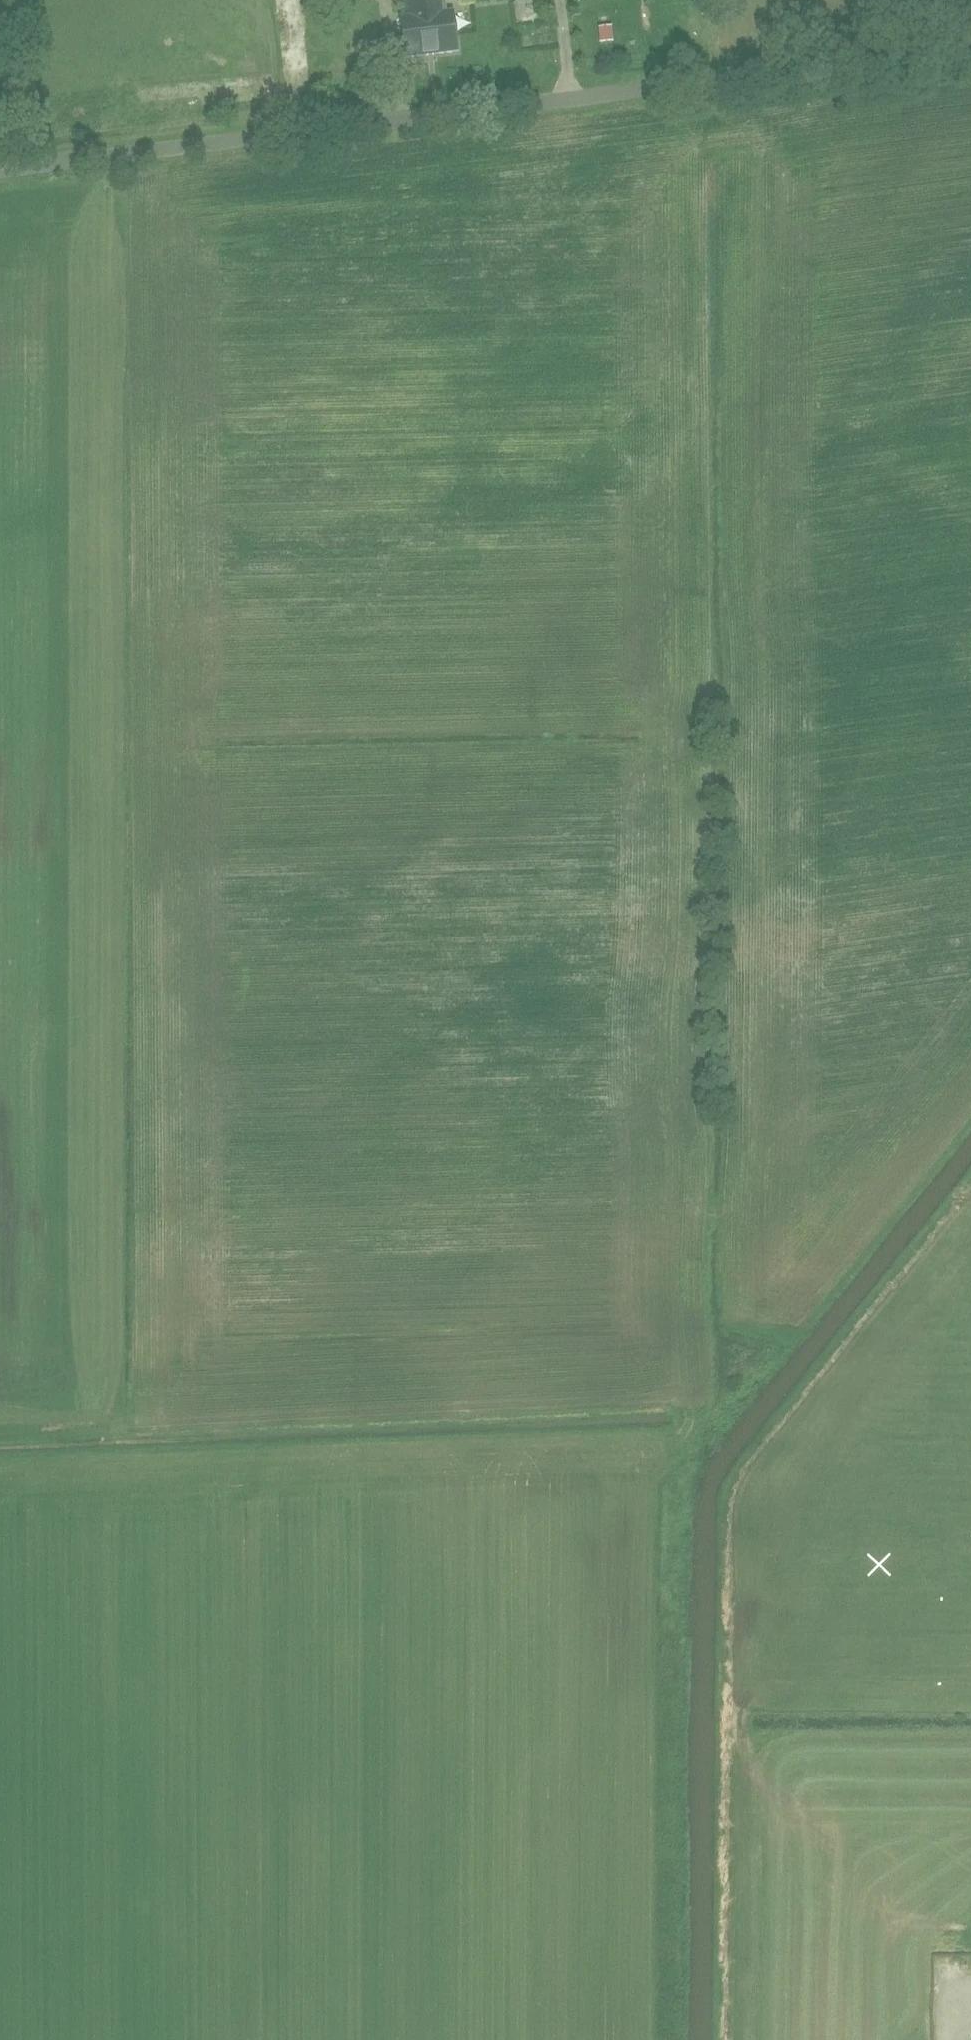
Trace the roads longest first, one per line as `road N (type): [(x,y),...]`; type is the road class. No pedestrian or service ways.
road 1 (unclassified): [(0,165),(970,45)]

